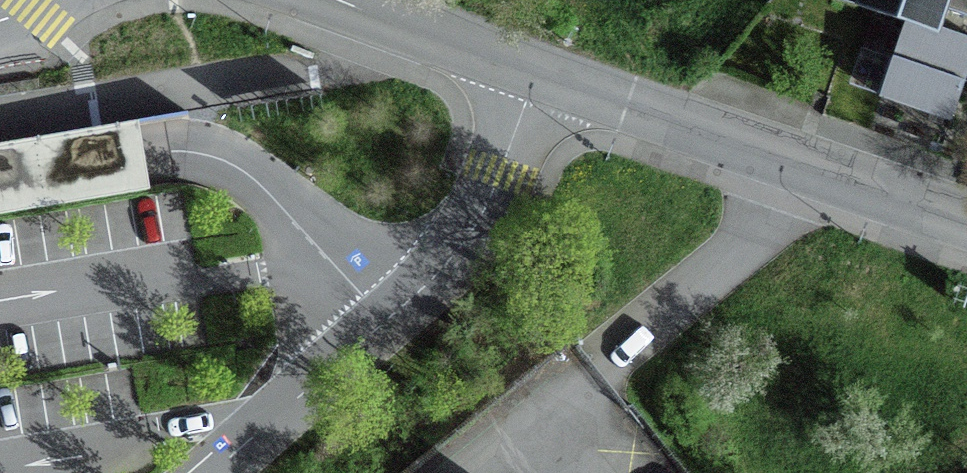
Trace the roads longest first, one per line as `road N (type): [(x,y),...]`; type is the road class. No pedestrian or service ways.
road 1 (residential): [(548,71),(462,247),(218,472)]
road 2 (residential): [(548,71),(966,223)]
road 3 (residential): [(354,0),(548,71)]

